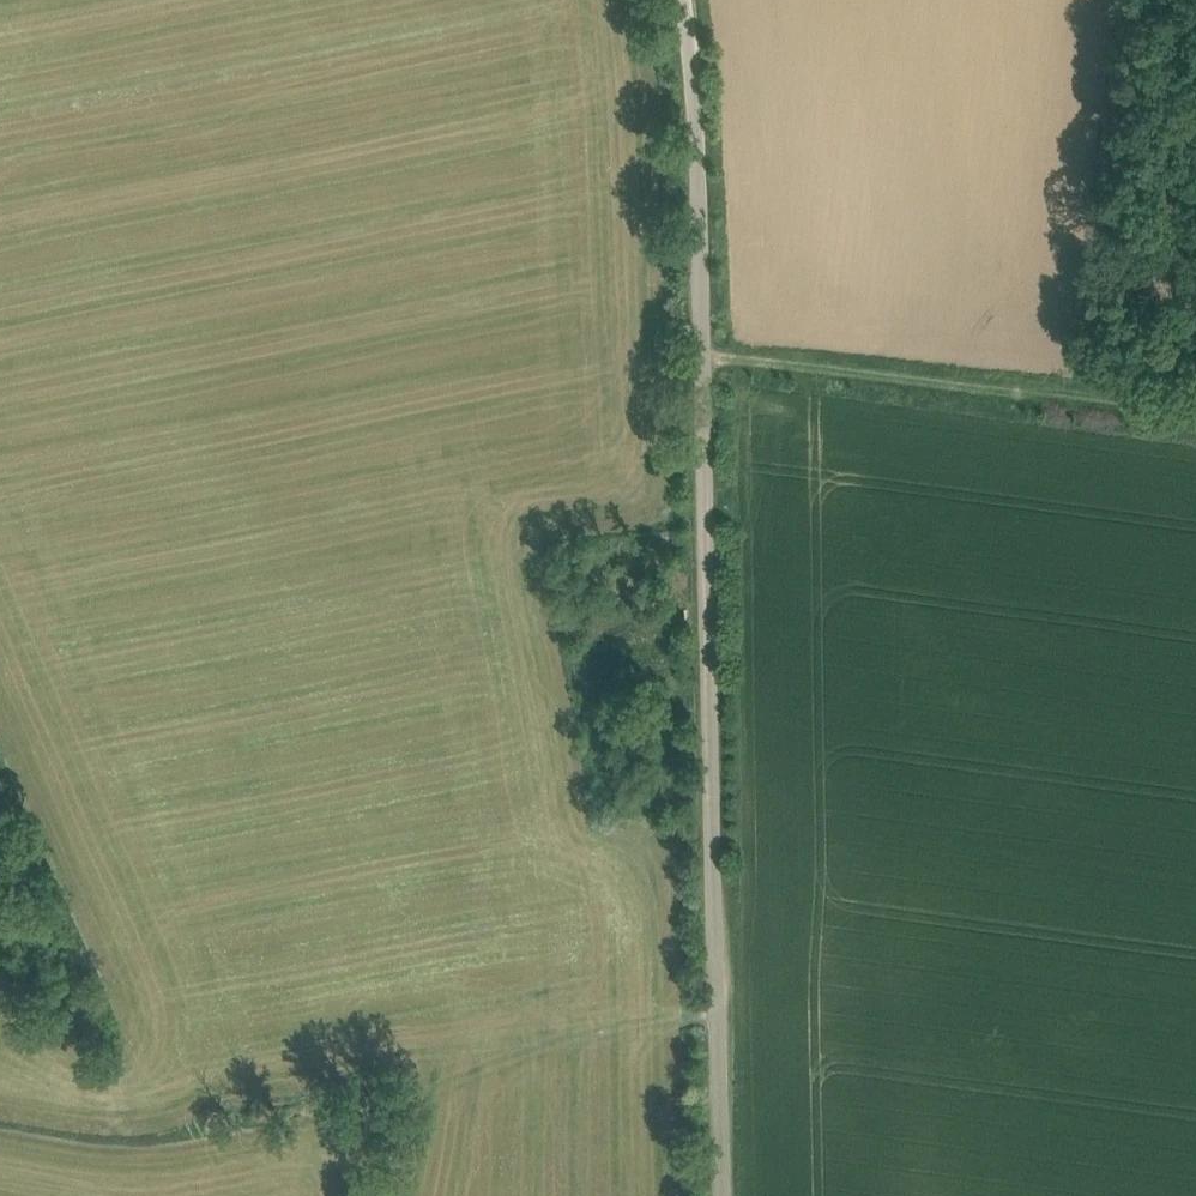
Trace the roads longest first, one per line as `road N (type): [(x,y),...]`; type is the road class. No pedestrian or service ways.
road 1 (unclassified): [(726,1195),(708,356),(688,0)]
road 2 (track): [(1195,418),(708,356)]

